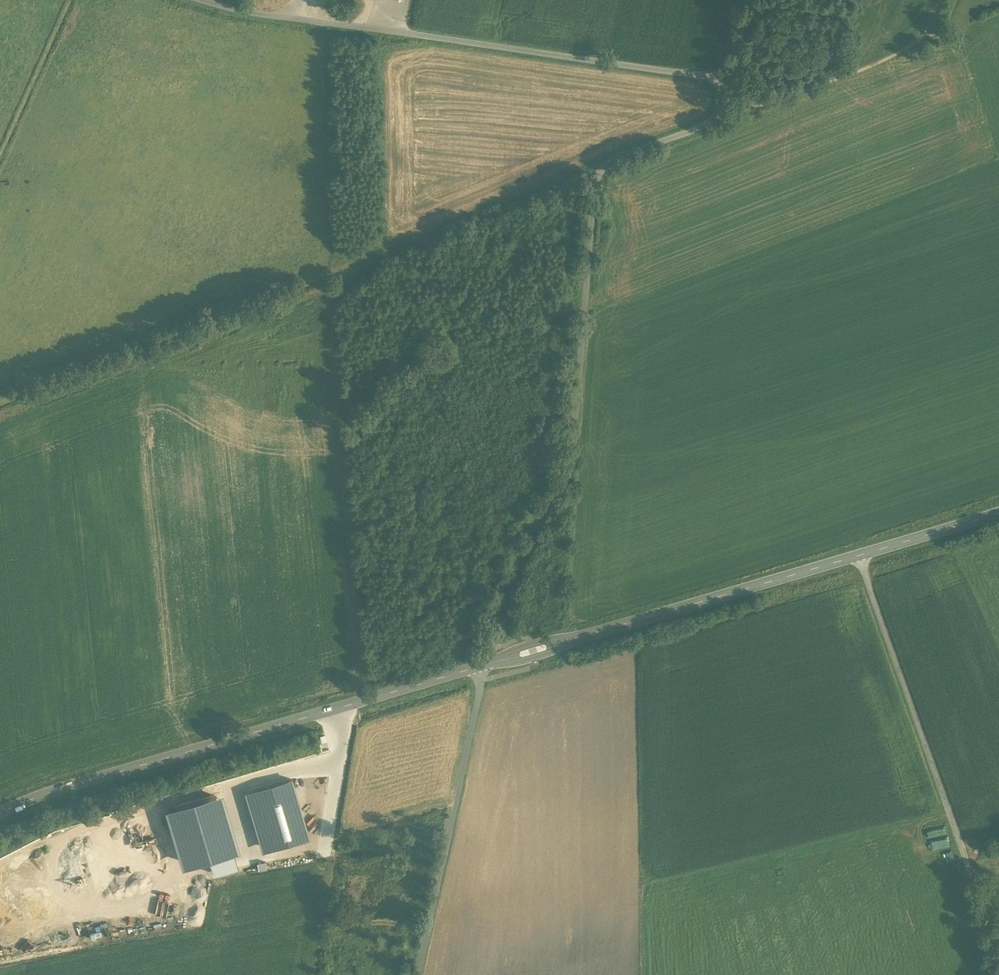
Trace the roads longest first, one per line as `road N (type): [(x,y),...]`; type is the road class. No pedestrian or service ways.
road 1 (unclassified): [(485,664),(505,598),(570,455),(603,166),(726,104),(723,80),(205,0)]
road 2 (tertiary): [(0,812),(485,664)]
road 3 (unclassified): [(998,954),(859,555)]
road 4 (tertiary): [(485,664),(859,555)]
road 5 (unclassified): [(417,974),(485,664)]
road 6 (tertiary): [(859,555),(998,512)]

